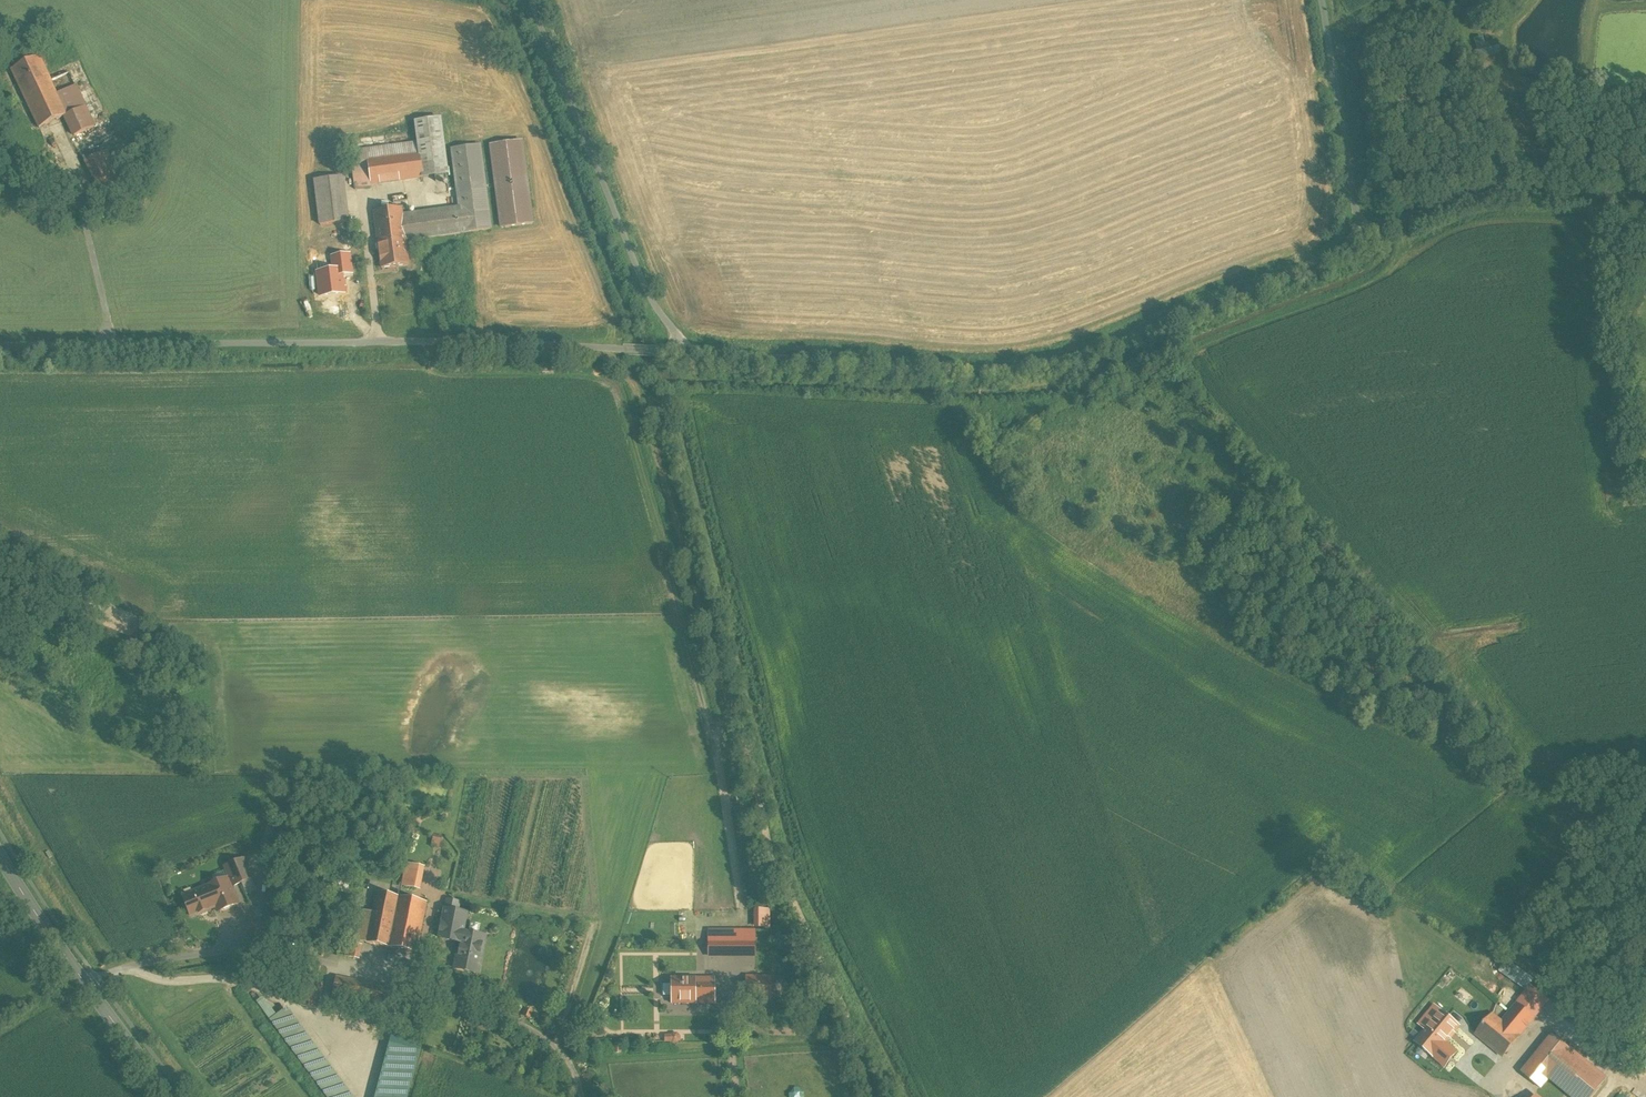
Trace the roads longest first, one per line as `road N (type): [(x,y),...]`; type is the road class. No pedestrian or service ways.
road 1 (track): [(878,1096),(764,846),(746,742),(650,399),(605,347)]
road 2 (unclassified): [(1361,241),(1036,360),(685,351)]
road 3 (unclassified): [(685,351),(422,341),(0,345)]
road 4 (unclassified): [(685,351),(633,260),(533,0)]
road 5 (unclassified): [(1361,241),(1494,189),(1645,194)]
road 6 (secondary): [(0,856),(169,1096)]
road 7 (unclassified): [(1324,0),(1361,241)]
road 8 (track): [(128,967),(158,979),(233,980),(299,1011)]

